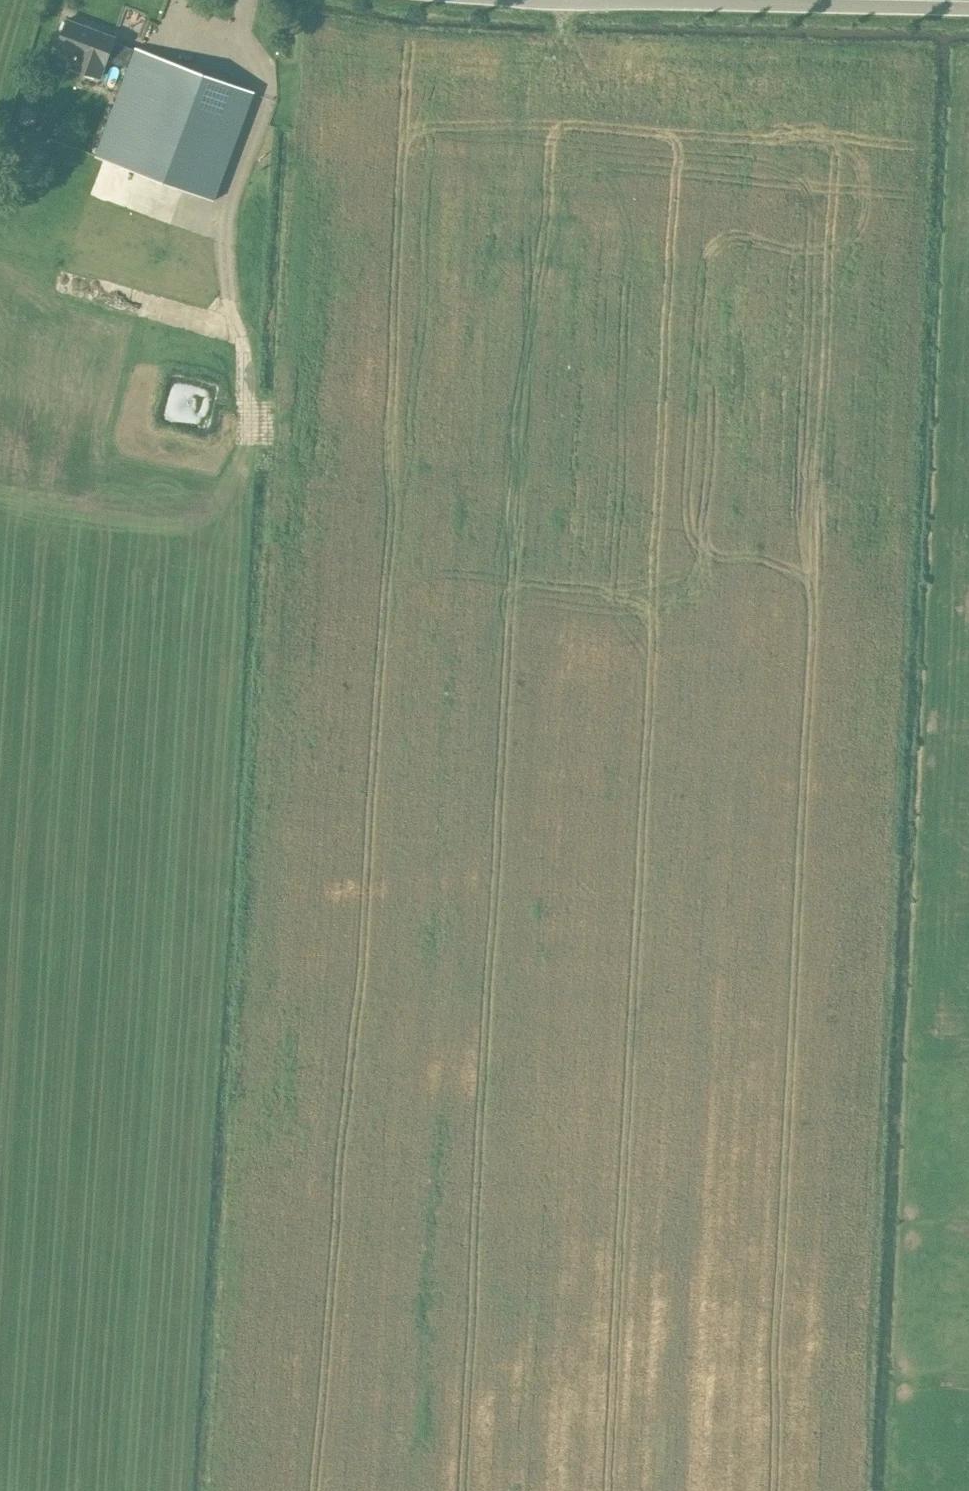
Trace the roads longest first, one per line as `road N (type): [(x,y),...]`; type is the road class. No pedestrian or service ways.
road 1 (unclassified): [(968,11),(493,0)]

